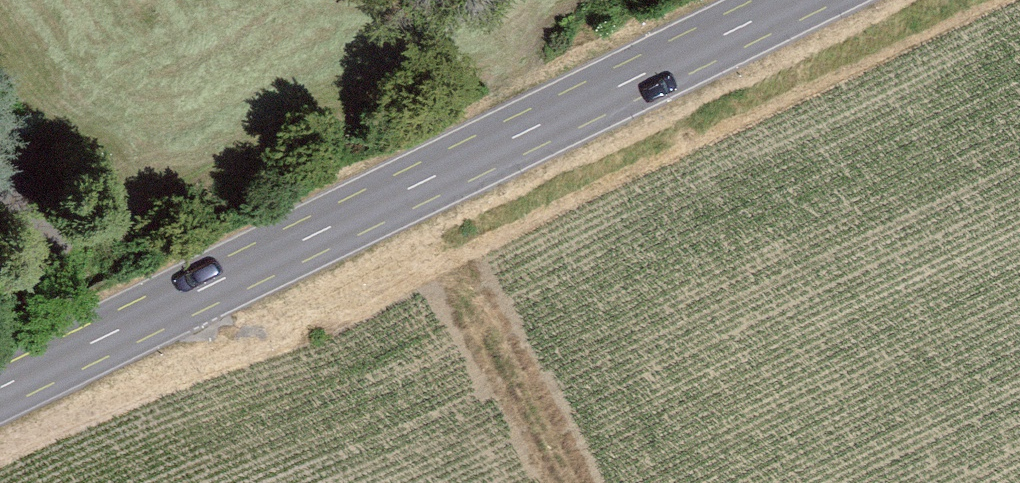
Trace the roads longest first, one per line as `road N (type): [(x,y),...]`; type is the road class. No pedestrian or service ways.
road 1 (primary): [(0,392),(792,0)]
road 2 (track): [(558,482),(494,327),(446,248),(277,338),(169,310)]
road 3 (track): [(0,155),(103,343)]

